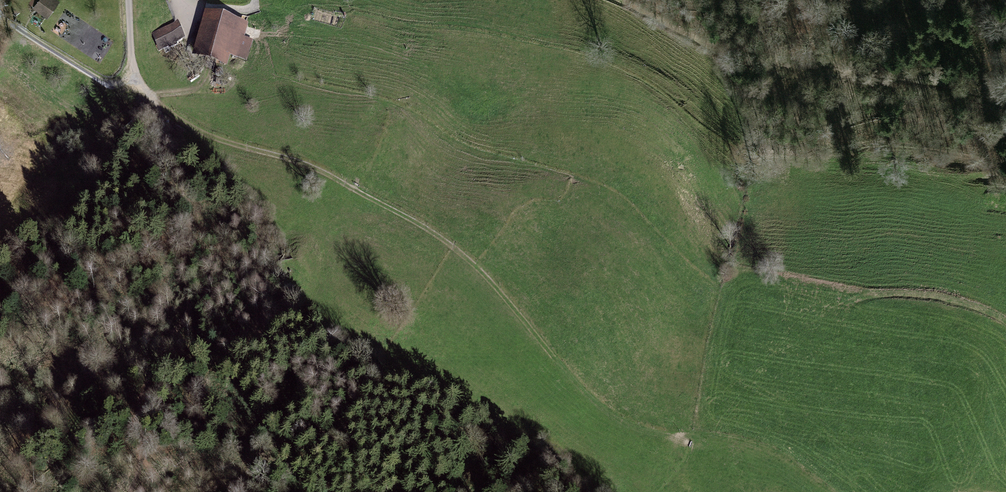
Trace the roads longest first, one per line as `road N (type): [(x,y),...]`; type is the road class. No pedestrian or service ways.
road 1 (track): [(0,23),(103,80),(139,81),(172,116),(214,137),(327,172),(439,234),(480,270),(587,396)]
road 2 (track): [(134,491),(144,460),(137,415),(148,379),(190,308),(183,258),(190,218),(156,101)]
road 3 (track): [(183,258),(45,365),(0,466)]

